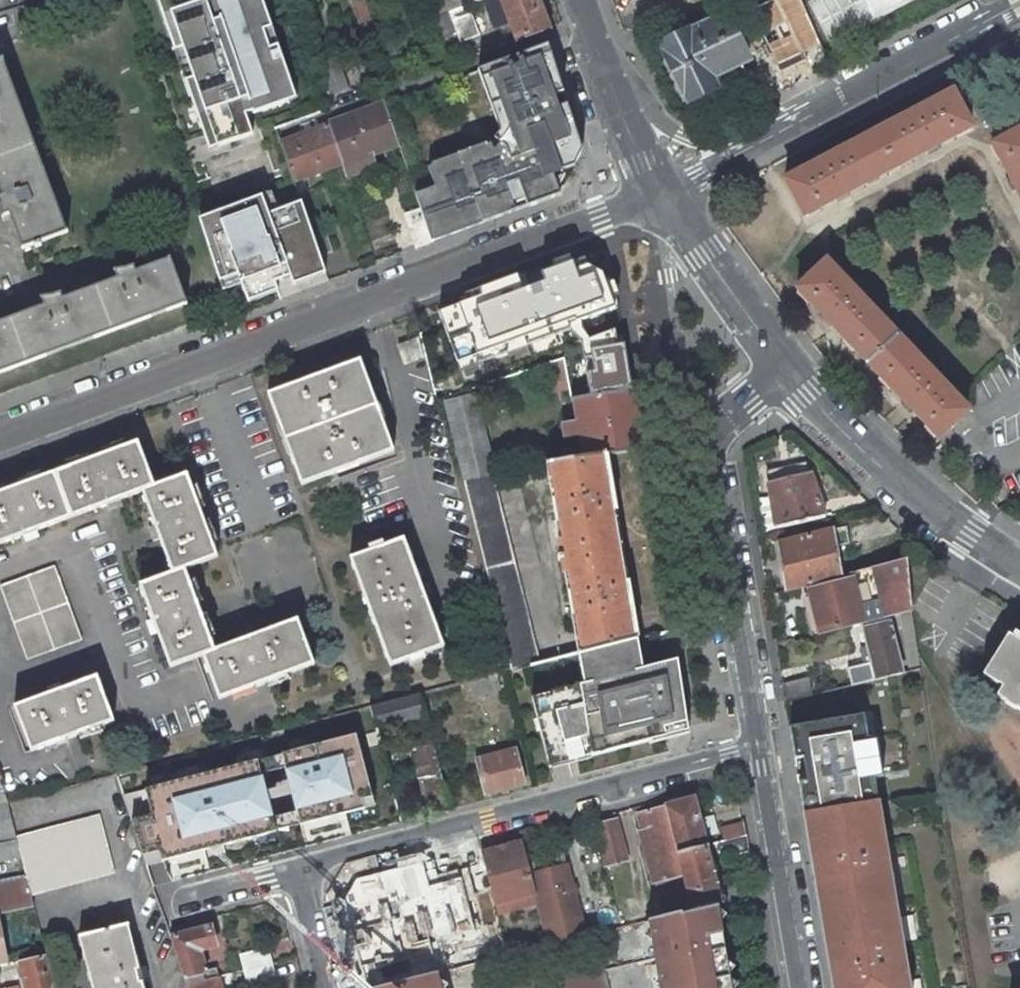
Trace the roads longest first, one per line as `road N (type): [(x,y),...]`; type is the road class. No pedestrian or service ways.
road 1 (residential): [(0,439),(656,195)]
road 2 (residential): [(299,868),(760,743)]
road 3 (tertiary): [(760,743),(709,464),(724,431),(783,376)]
road 4 (residential): [(278,132),(588,24)]
road 5 (tertiary): [(1019,575),(783,376)]
road 6 (unclassified): [(822,109),(783,111),(708,144),(659,119),(605,70)]
road 7 (tertiary): [(800,987),(760,743)]
road 8 (unclassified): [(822,109),(1019,3)]
road 9 (tertiary): [(783,376),(656,195)]
road 10 (unclassified): [(656,195),(822,109)]
road 11 (tertiary): [(656,195),(605,70)]
road 12 (residential): [(299,868),(171,900)]
road 13 (residential): [(331,987),(299,868)]

